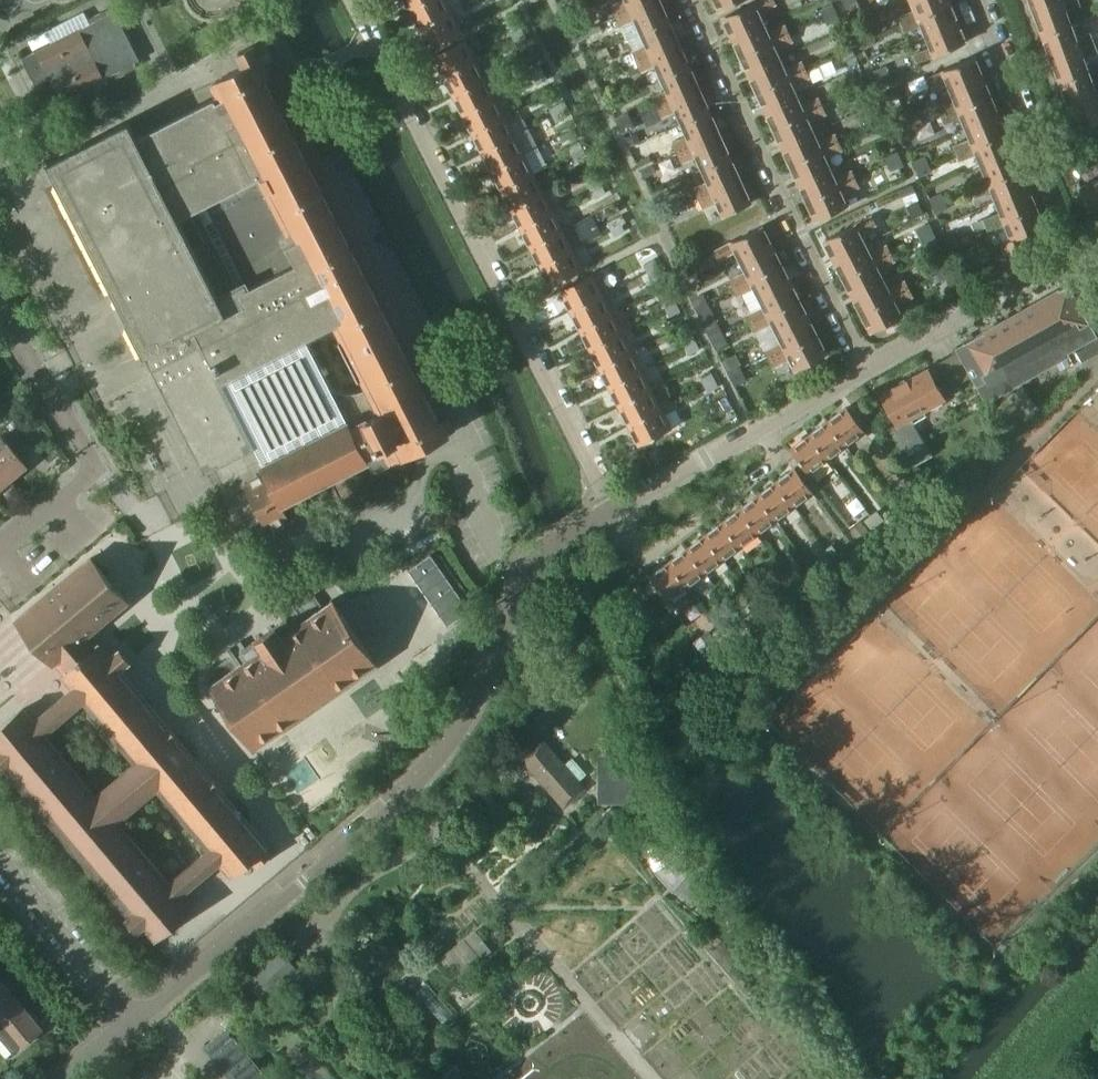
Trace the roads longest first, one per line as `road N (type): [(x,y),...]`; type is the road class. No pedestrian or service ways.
road 1 (residential): [(133,1020),(405,795),(476,699),(534,553),(613,506)]
road 2 (residential): [(613,506),(358,0)]
road 3 (residential): [(690,0),(863,367)]
road 4 (residential): [(0,308),(87,454),(84,481),(0,550)]
road 5 (residential): [(613,506),(863,367)]
road 6 (residential): [(1076,252),(976,0)]
road 7 (residential): [(863,367),(1076,252)]
road 8 (residential): [(0,861),(133,1020)]

